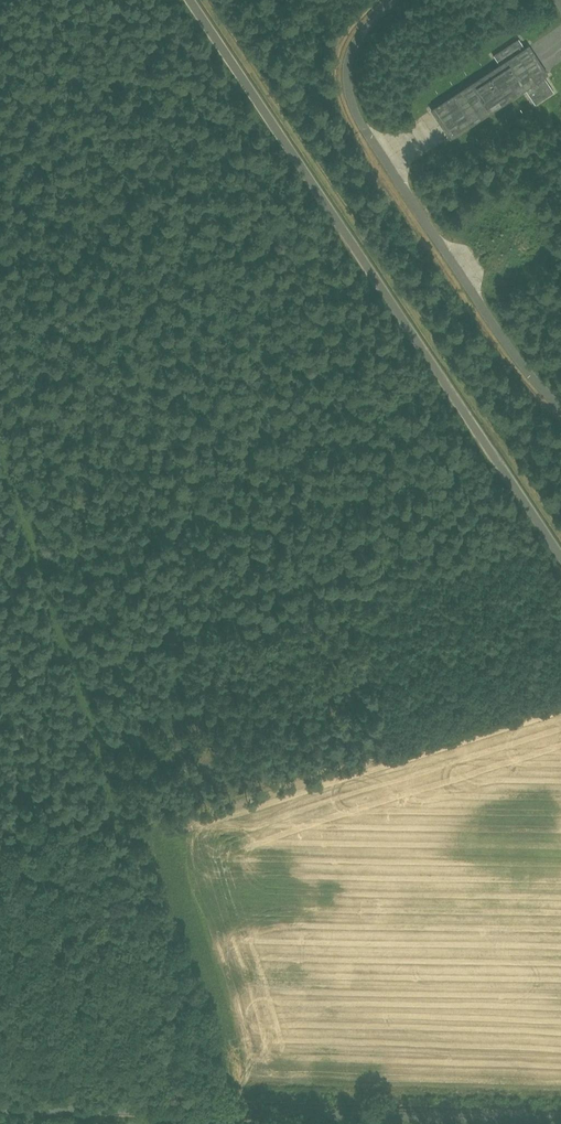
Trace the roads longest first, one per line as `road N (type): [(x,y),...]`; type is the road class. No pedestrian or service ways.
road 1 (track): [(209,1114),(199,1055),(0,425)]
road 2 (unclassified): [(186,0),(560,565)]
road 3 (unclassified): [(209,1114),(560,1121)]
road 4 (unclassified): [(0,1108),(209,1114)]

